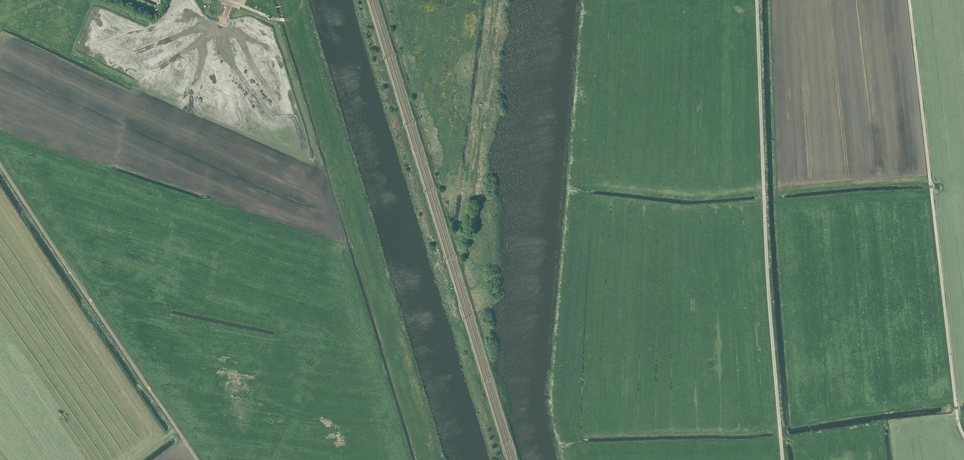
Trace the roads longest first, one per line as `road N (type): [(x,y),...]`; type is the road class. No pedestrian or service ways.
road 1 (unclassified): [(196,459),(0,162)]

